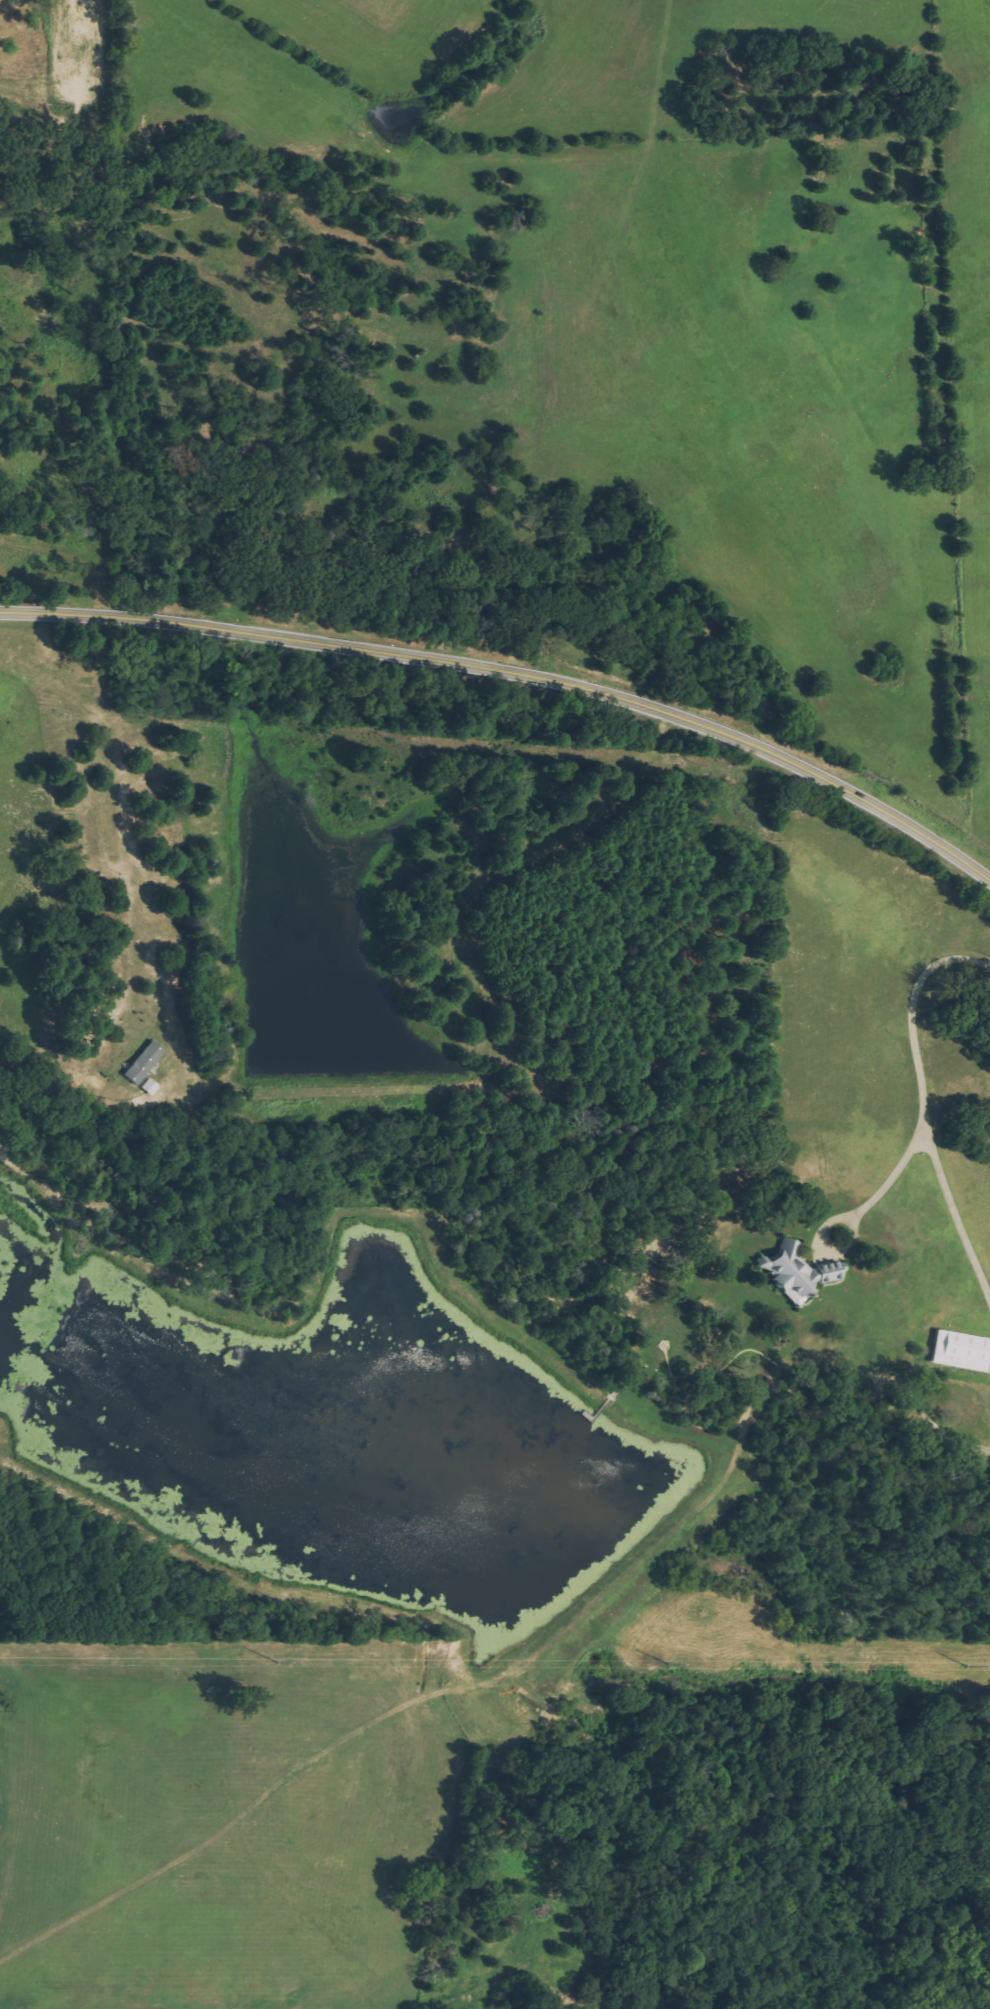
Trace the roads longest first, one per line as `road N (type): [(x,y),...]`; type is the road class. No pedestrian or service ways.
road 1 (secondary): [(0,615),(145,616),(537,663),(796,755),(989,870)]

